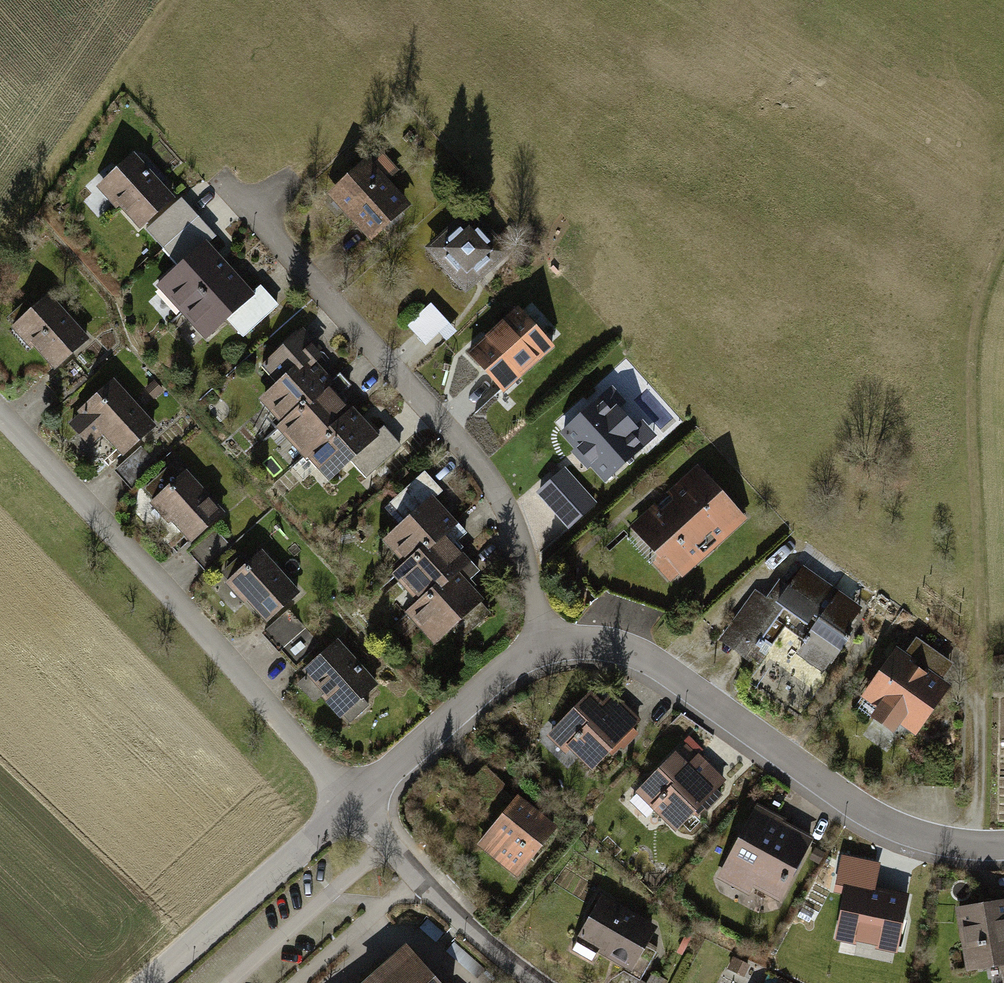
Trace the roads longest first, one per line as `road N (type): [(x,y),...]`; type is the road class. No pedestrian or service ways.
road 1 (track): [(981,850),(986,642),(977,340),(1003,252)]
road 2 (residential): [(544,647),(527,555),(497,486),(254,212)]
road 3 (residential): [(354,802),(0,422)]
road 4 (residential): [(544,647),(590,645),(655,668),(862,811),(917,838),(1003,848)]
road 5 (residential): [(154,982),(354,802)]
road 6 (residential): [(538,982),(418,879),(354,802)]
road 7 (residential): [(354,802),(544,647)]

